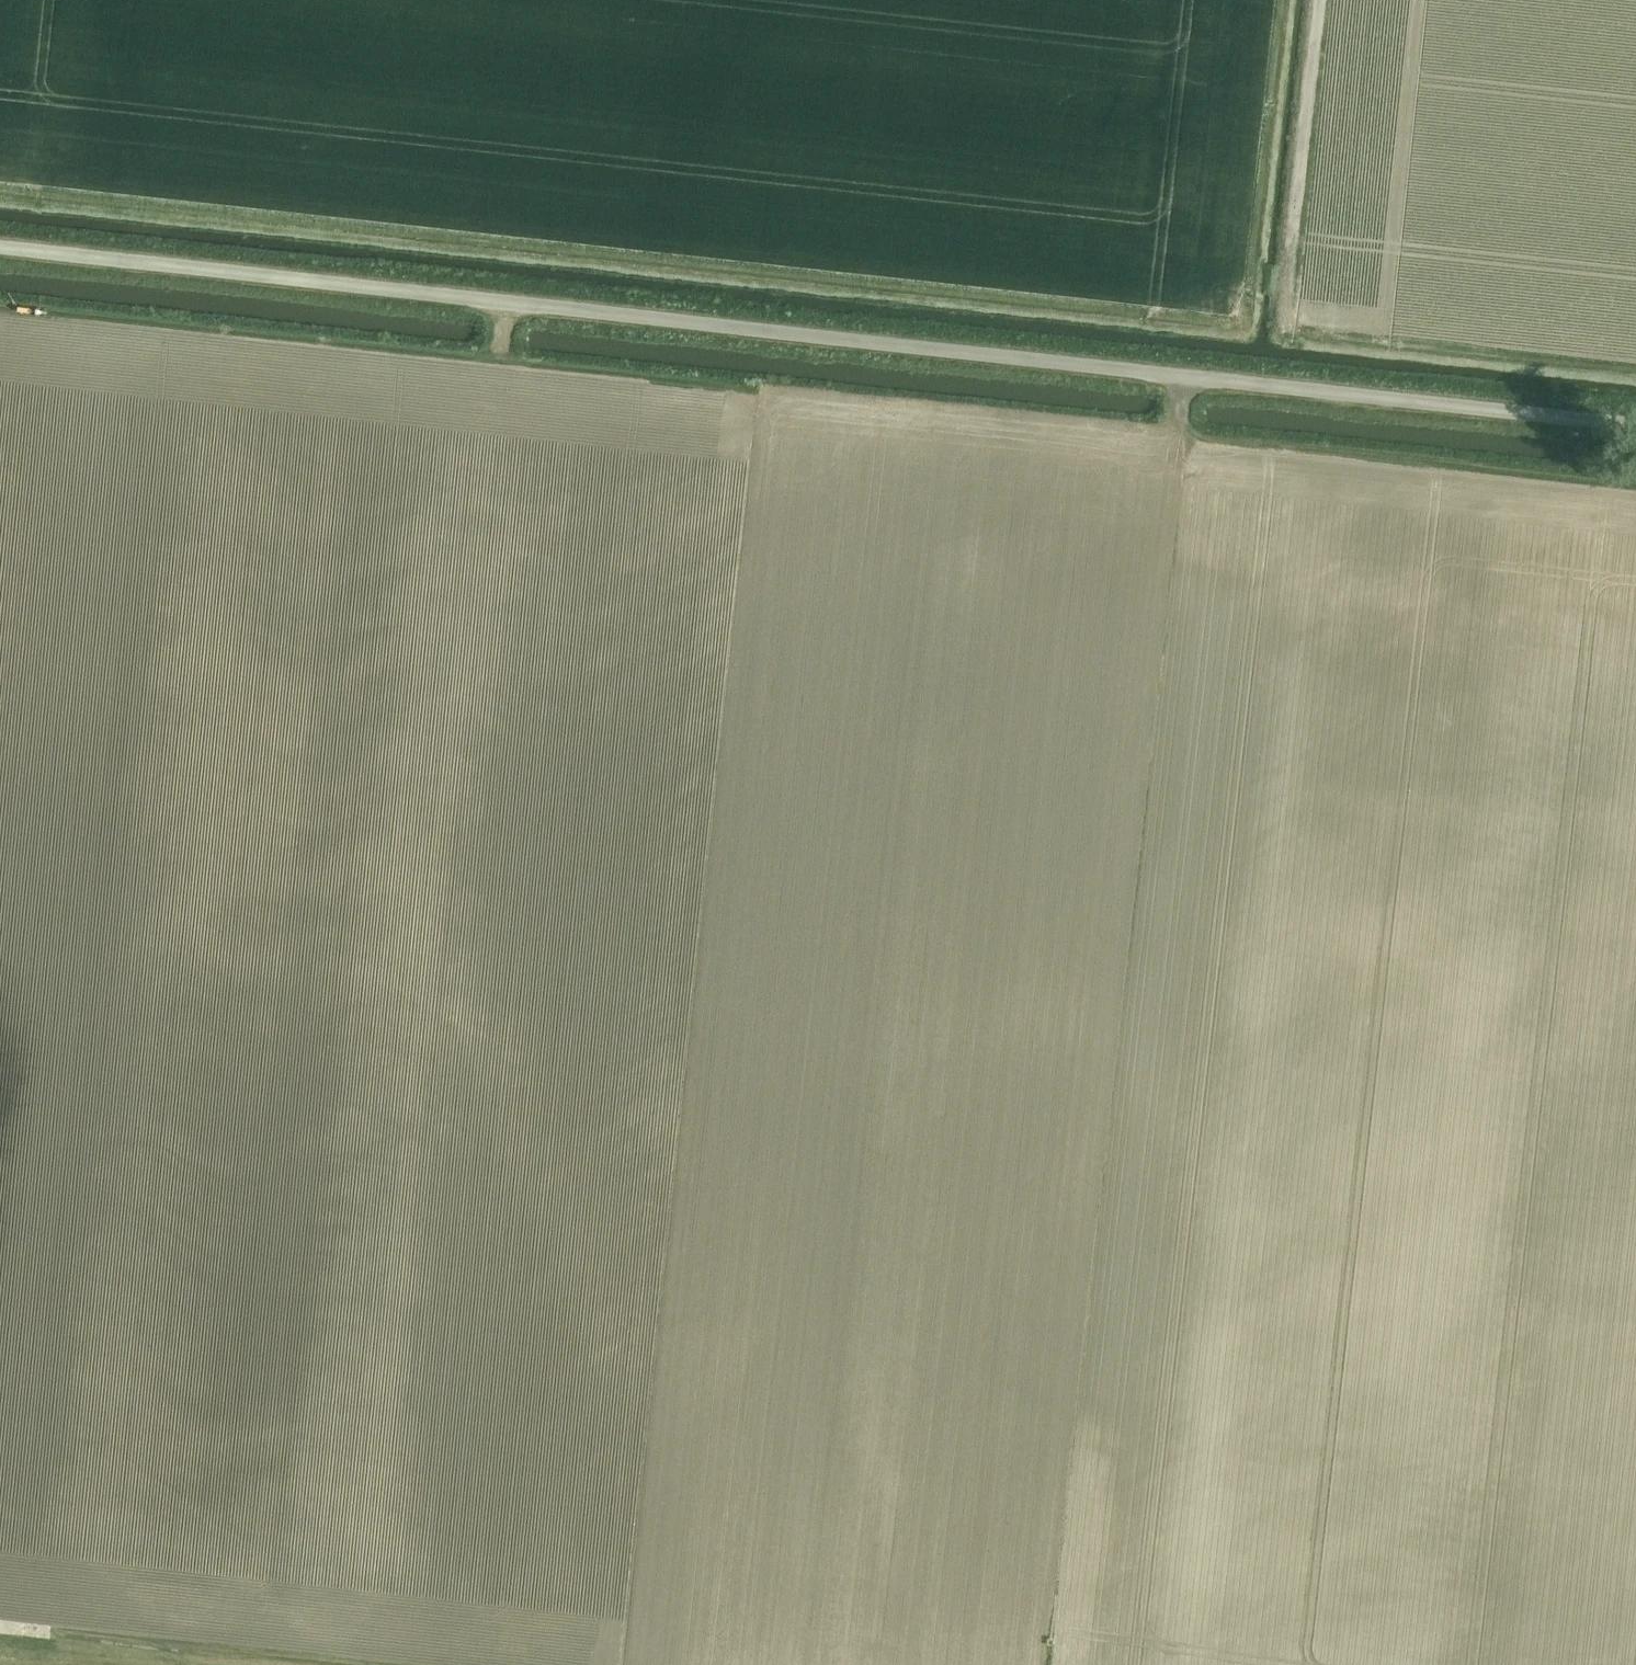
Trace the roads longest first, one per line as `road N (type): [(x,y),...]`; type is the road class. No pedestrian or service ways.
road 1 (unclassified): [(1635,424),(0,246)]

